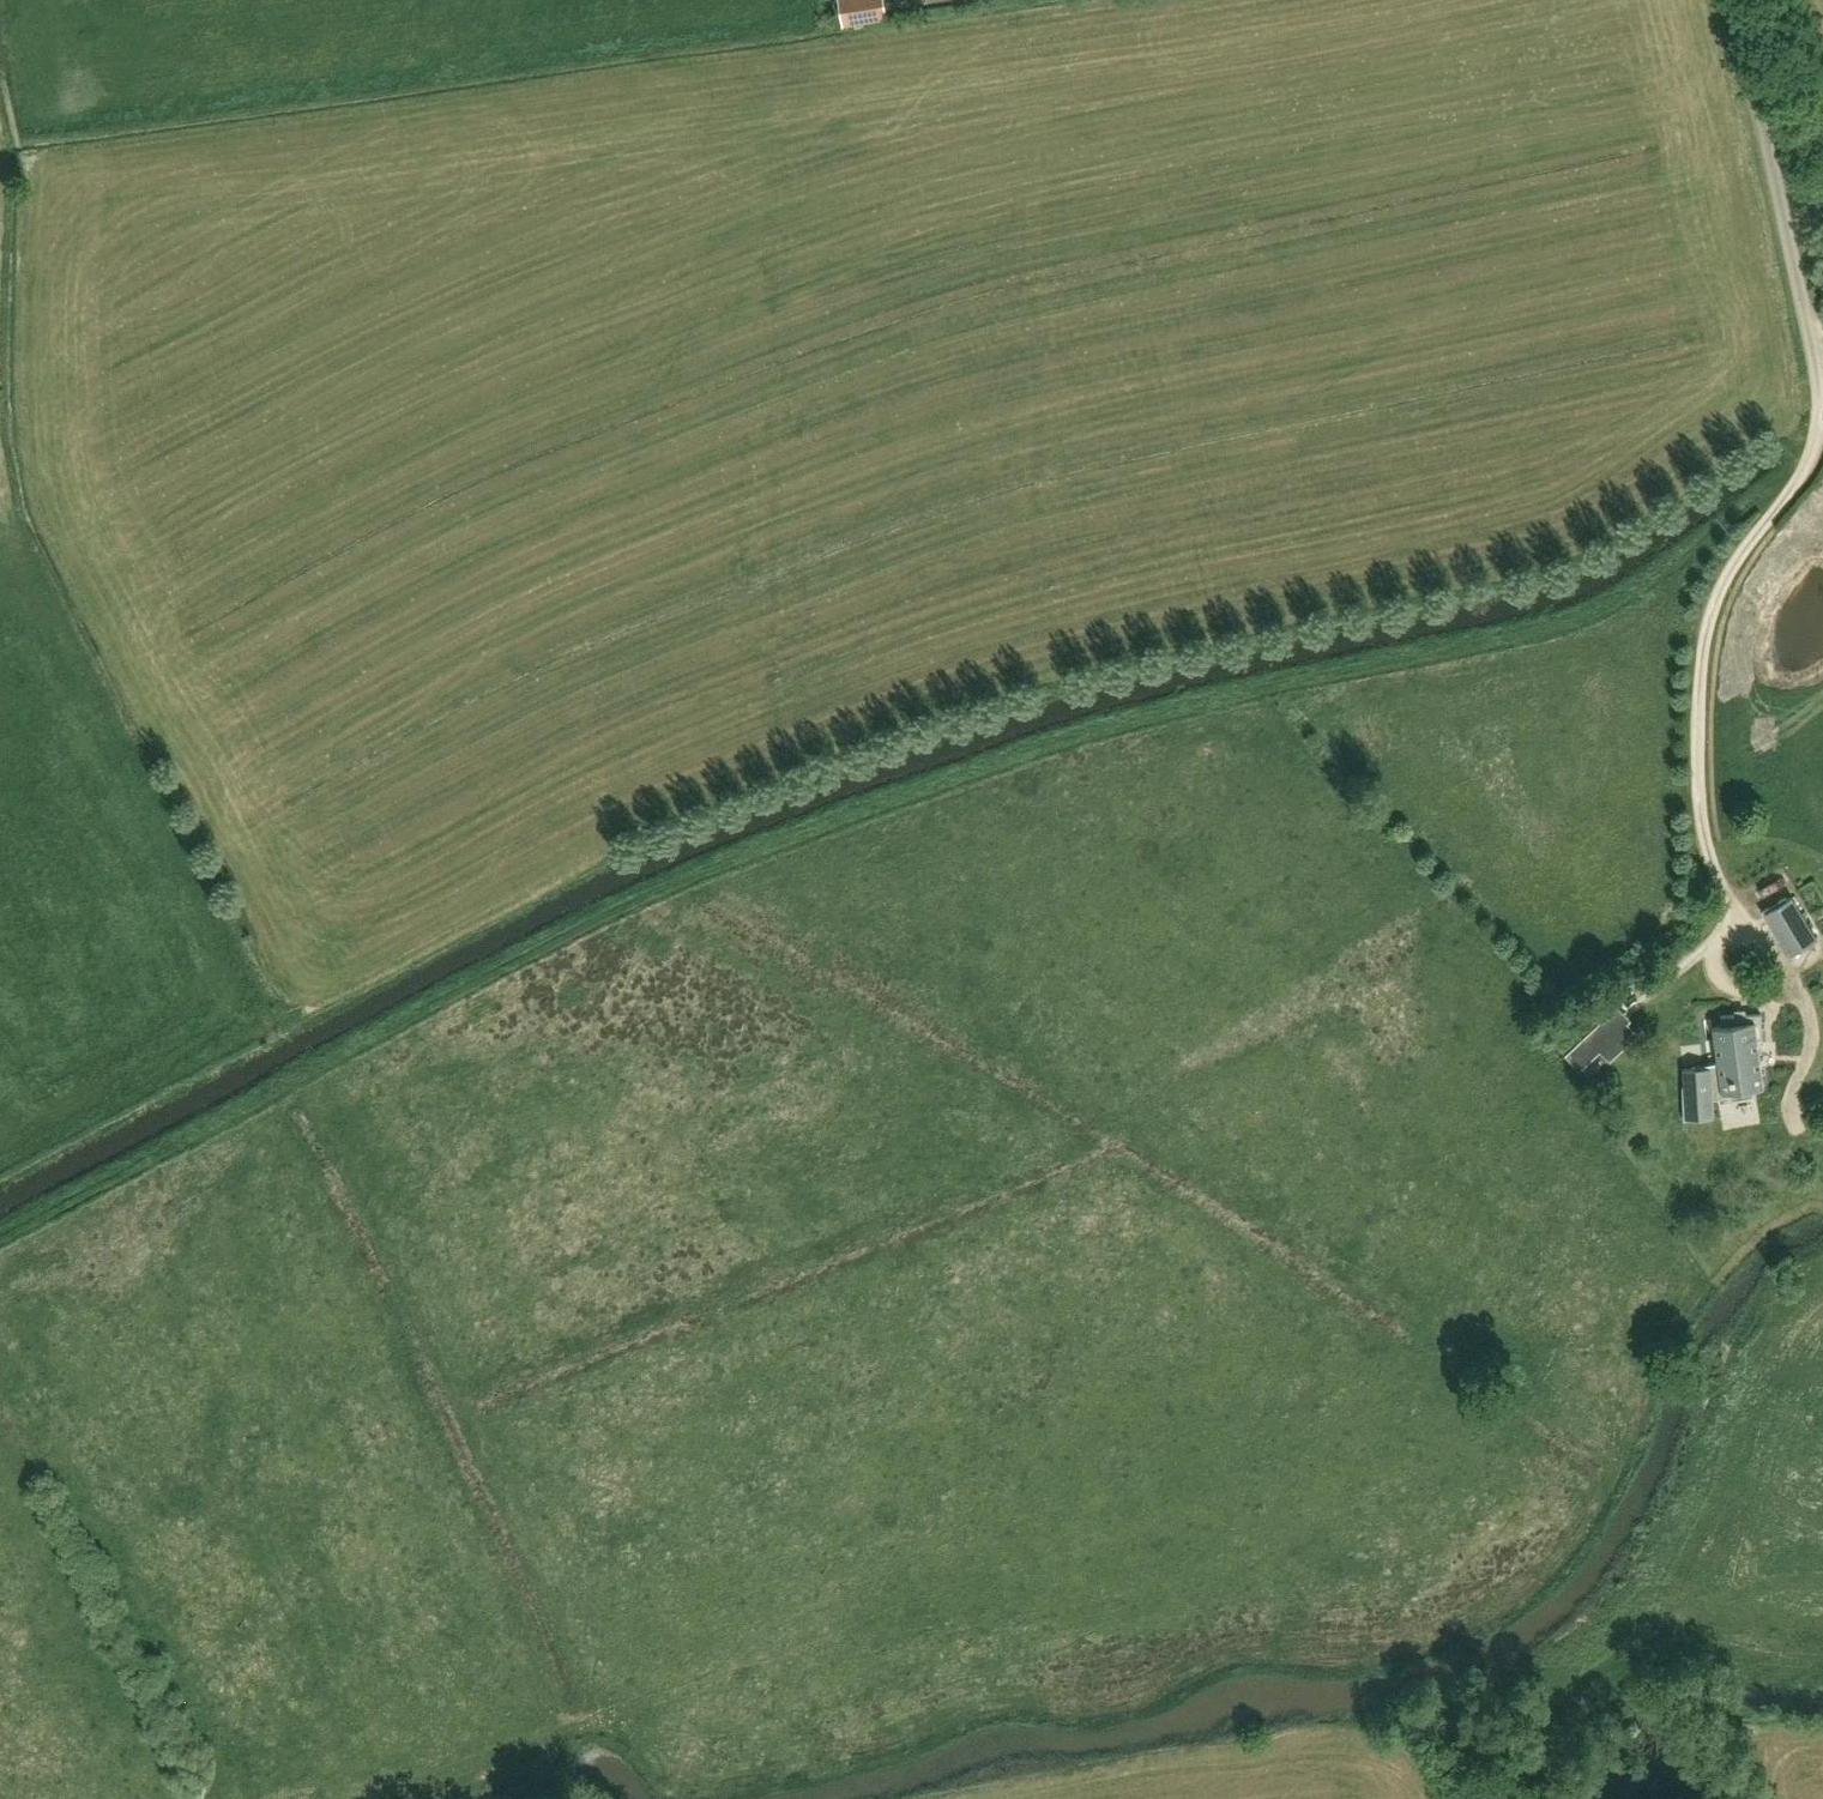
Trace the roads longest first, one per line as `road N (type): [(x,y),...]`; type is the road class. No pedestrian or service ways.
road 1 (unclassified): [(1810,342),(1771,157),(1725,0)]

